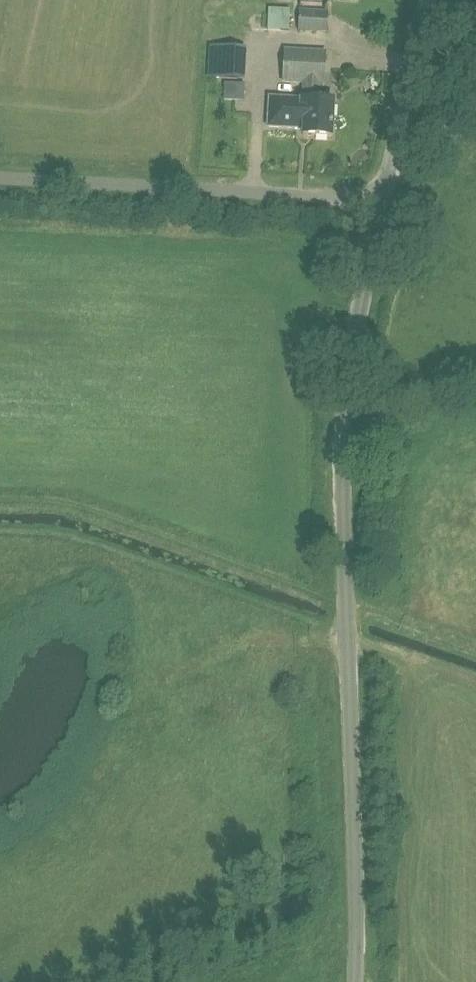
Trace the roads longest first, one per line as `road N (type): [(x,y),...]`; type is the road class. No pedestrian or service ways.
road 1 (unclassified): [(353,981),(342,450),(350,362),(384,199)]
road 2 (unclassified): [(384,199),(0,177)]
road 3 (unclassified): [(384,199),(428,0)]

